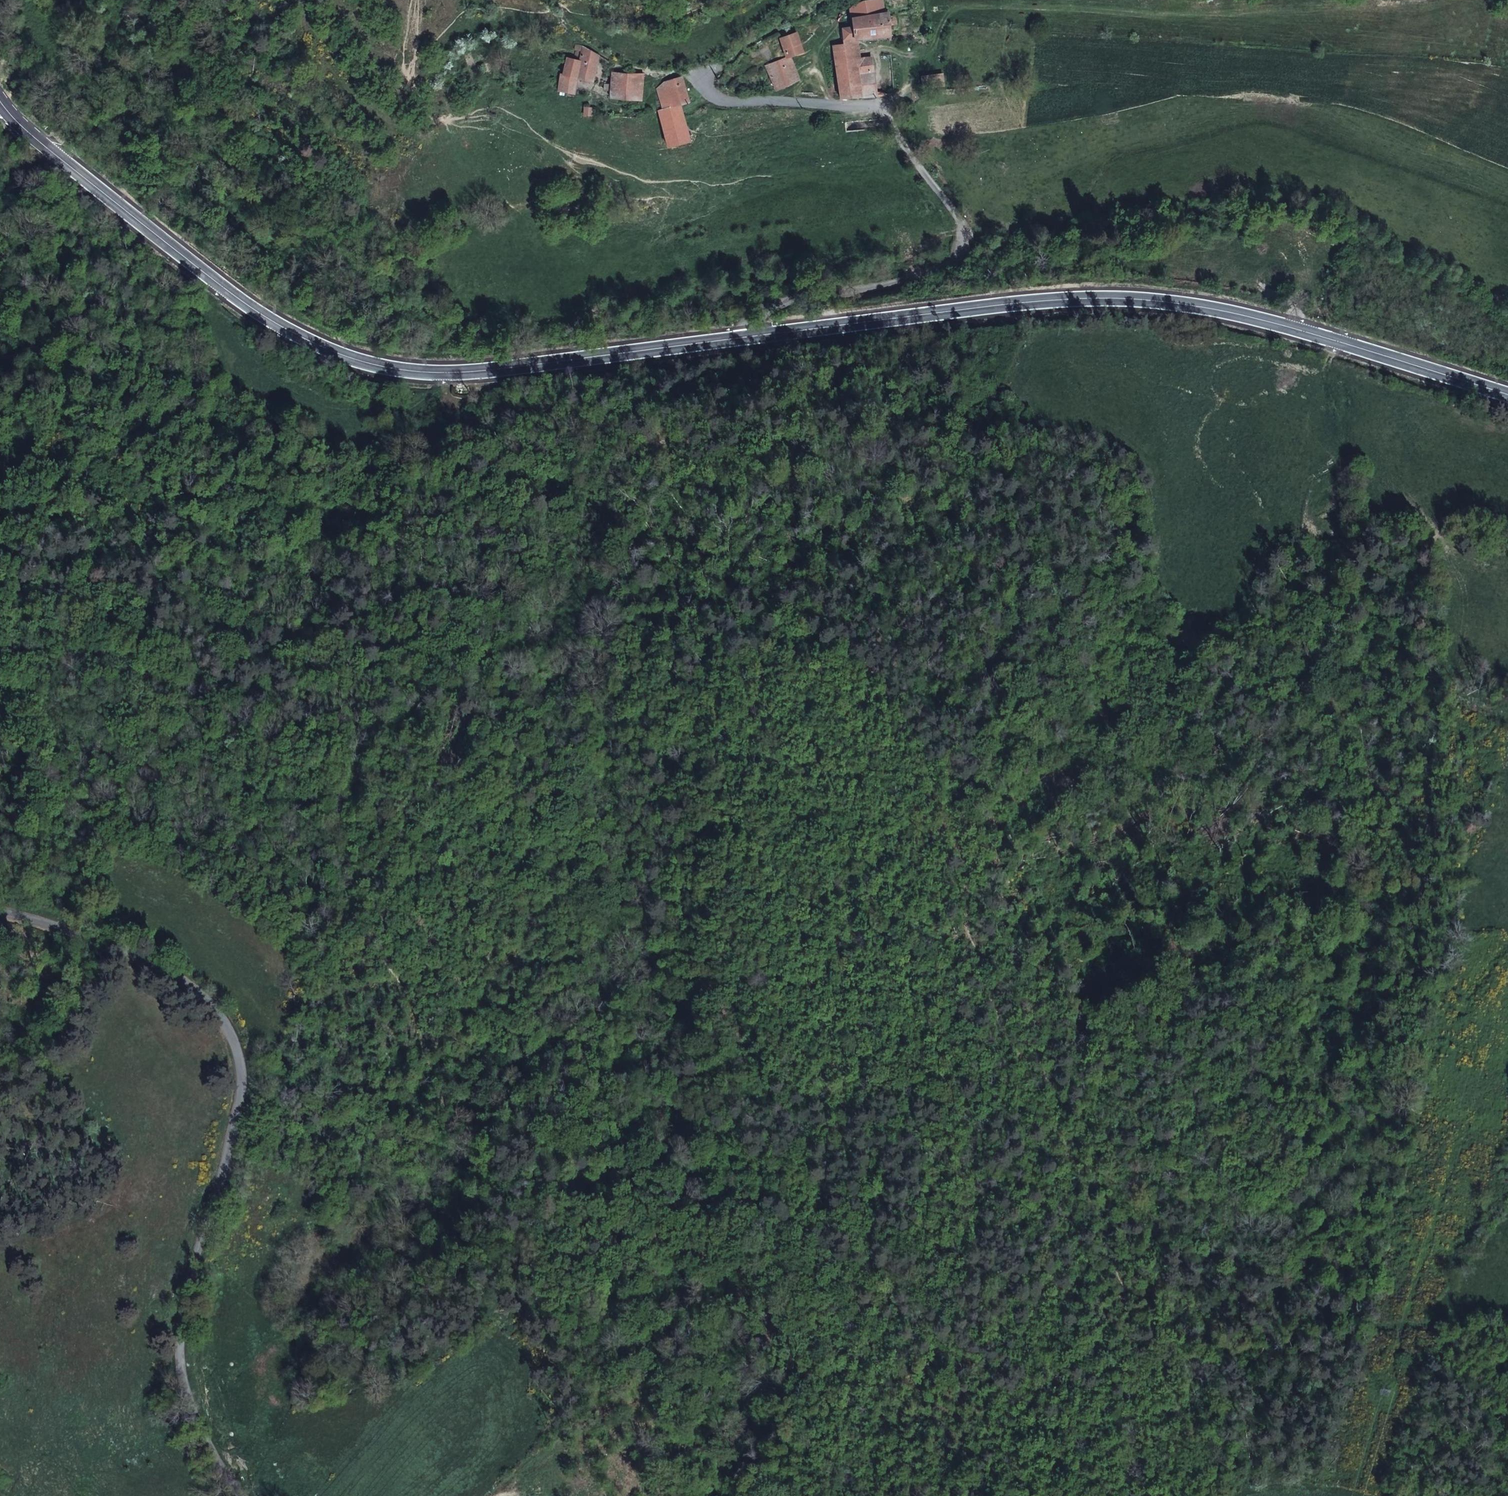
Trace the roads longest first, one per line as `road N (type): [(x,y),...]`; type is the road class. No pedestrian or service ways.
road 1 (track): [(0,803),(211,858),(287,907),(374,939),(425,999),(449,1059),(470,1072),(524,1006),(560,928),(552,811),(596,668),(597,591),(623,529)]
road 2 (secondary): [(738,338),(458,367),(368,361),(322,347),(280,329),(0,103)]
road 3 (secondary): [(1507,394),(1235,312),(1153,300),(1068,299),(738,338)]
road 4 (unclassified): [(236,1495),(199,1460),(177,1382),(182,1306),(234,1077),(228,1031),(195,994),(122,950),(0,913)]
road 5 (residential): [(738,338),(766,303),(922,278),(958,258),(968,238),(882,104),(839,110),(823,59),(835,5)]
road 6 (track): [(1104,1242),(1151,1180),(1194,1160),(1239,1158),(1354,1175),(1500,959)]

